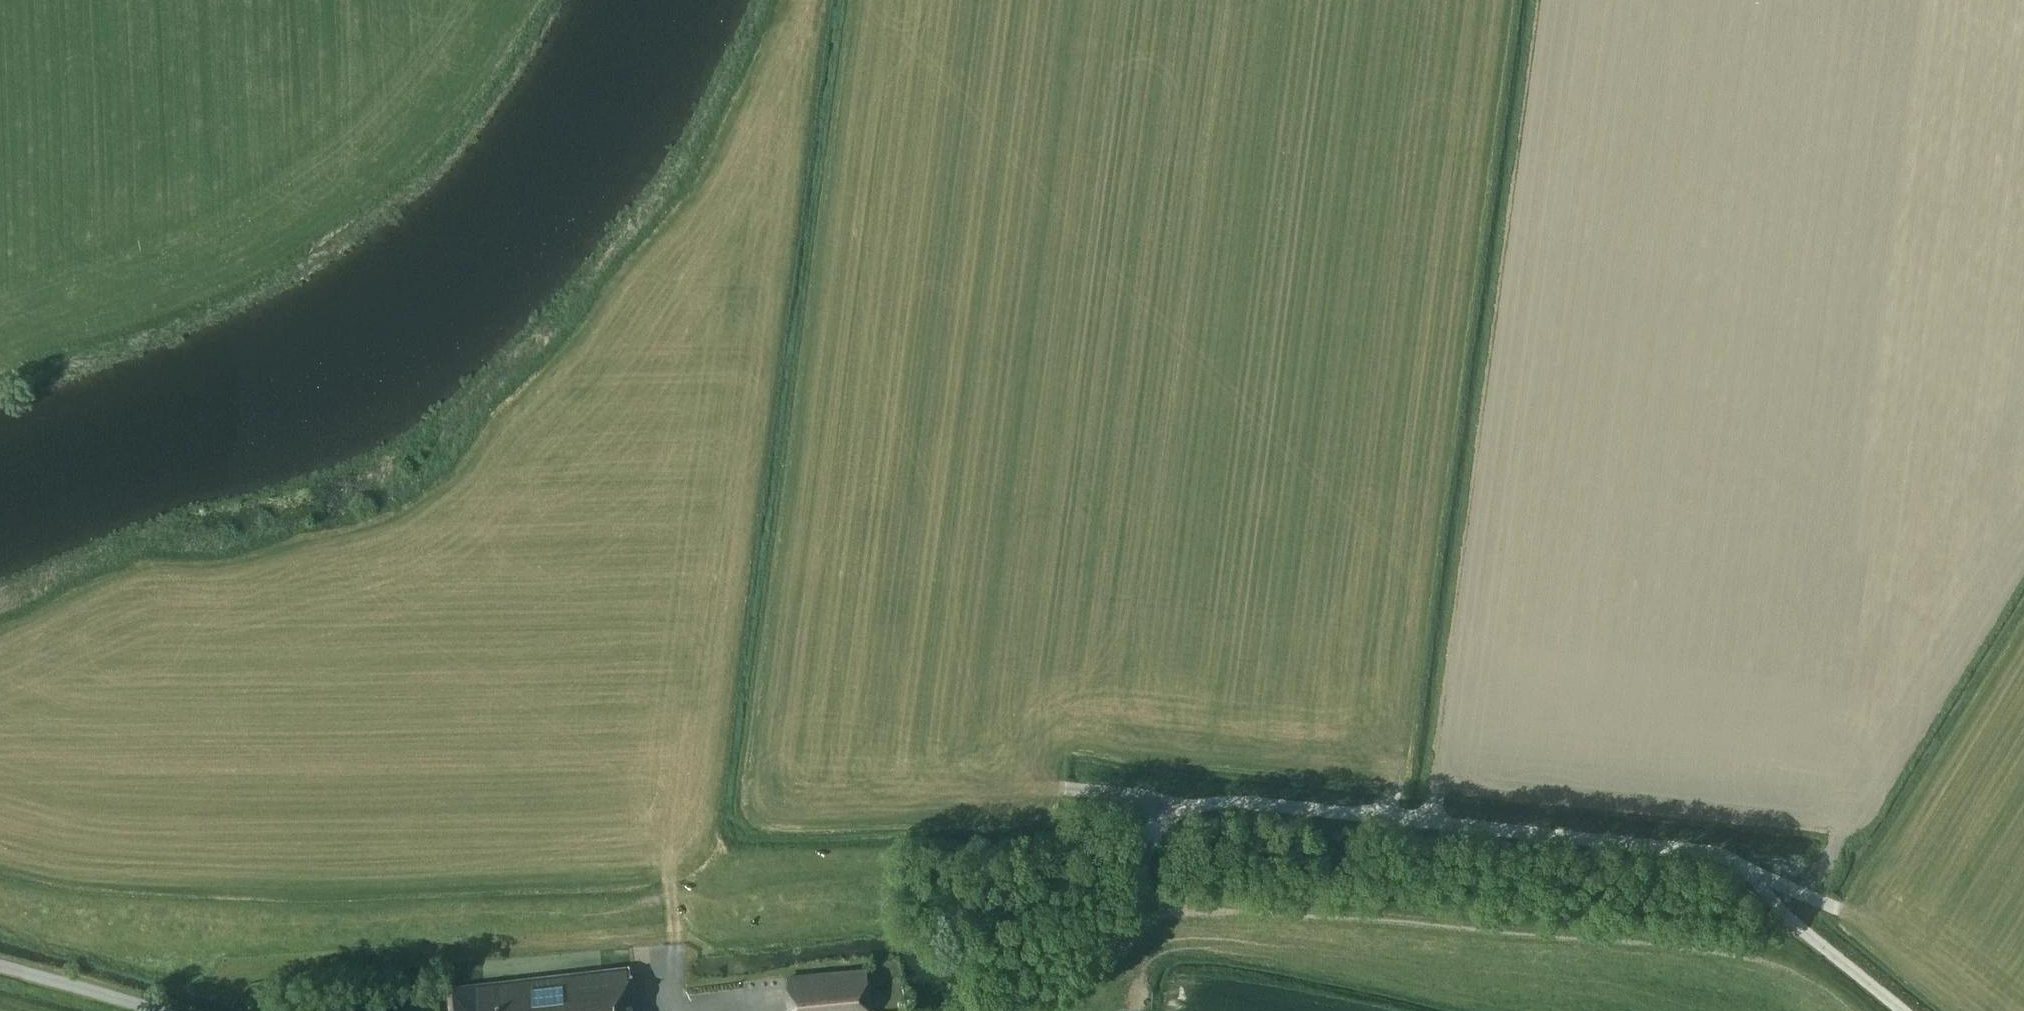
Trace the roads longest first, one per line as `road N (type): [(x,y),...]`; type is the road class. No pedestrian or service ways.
road 1 (track): [(991,1010),(1086,966),(1117,927),(1165,821),(1217,797),(1729,856),(1903,1010)]
road 2 (unclassified): [(164,1010),(0,967)]

